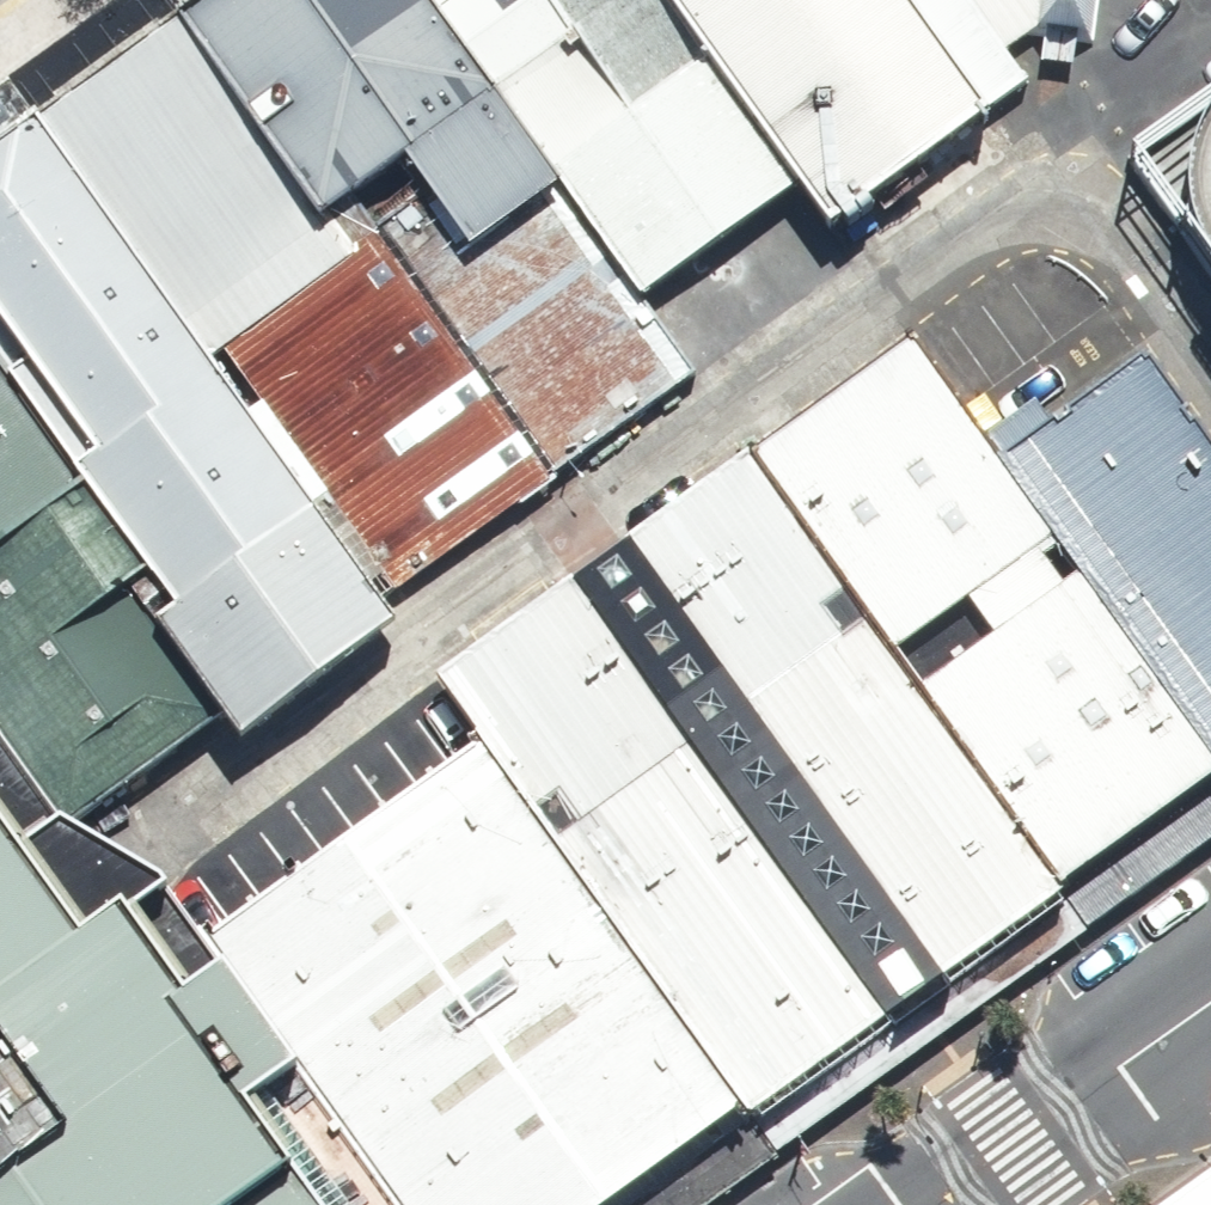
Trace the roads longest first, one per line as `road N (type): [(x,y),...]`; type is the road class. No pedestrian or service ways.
road 1 (secondary): [(1210,1003),(929,1204)]

